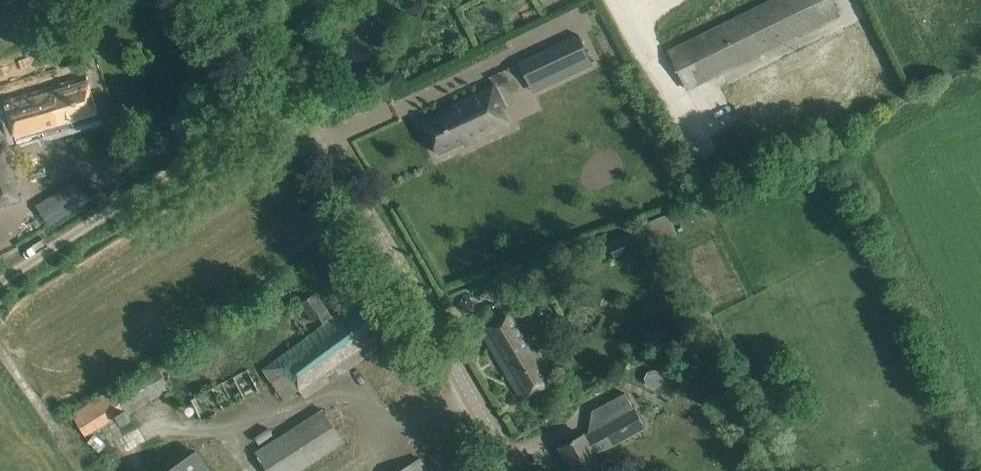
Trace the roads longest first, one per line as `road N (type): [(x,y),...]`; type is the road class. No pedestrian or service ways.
road 1 (unclassified): [(506,470),(414,303),(206,0)]
road 2 (track): [(0,282),(277,103)]

